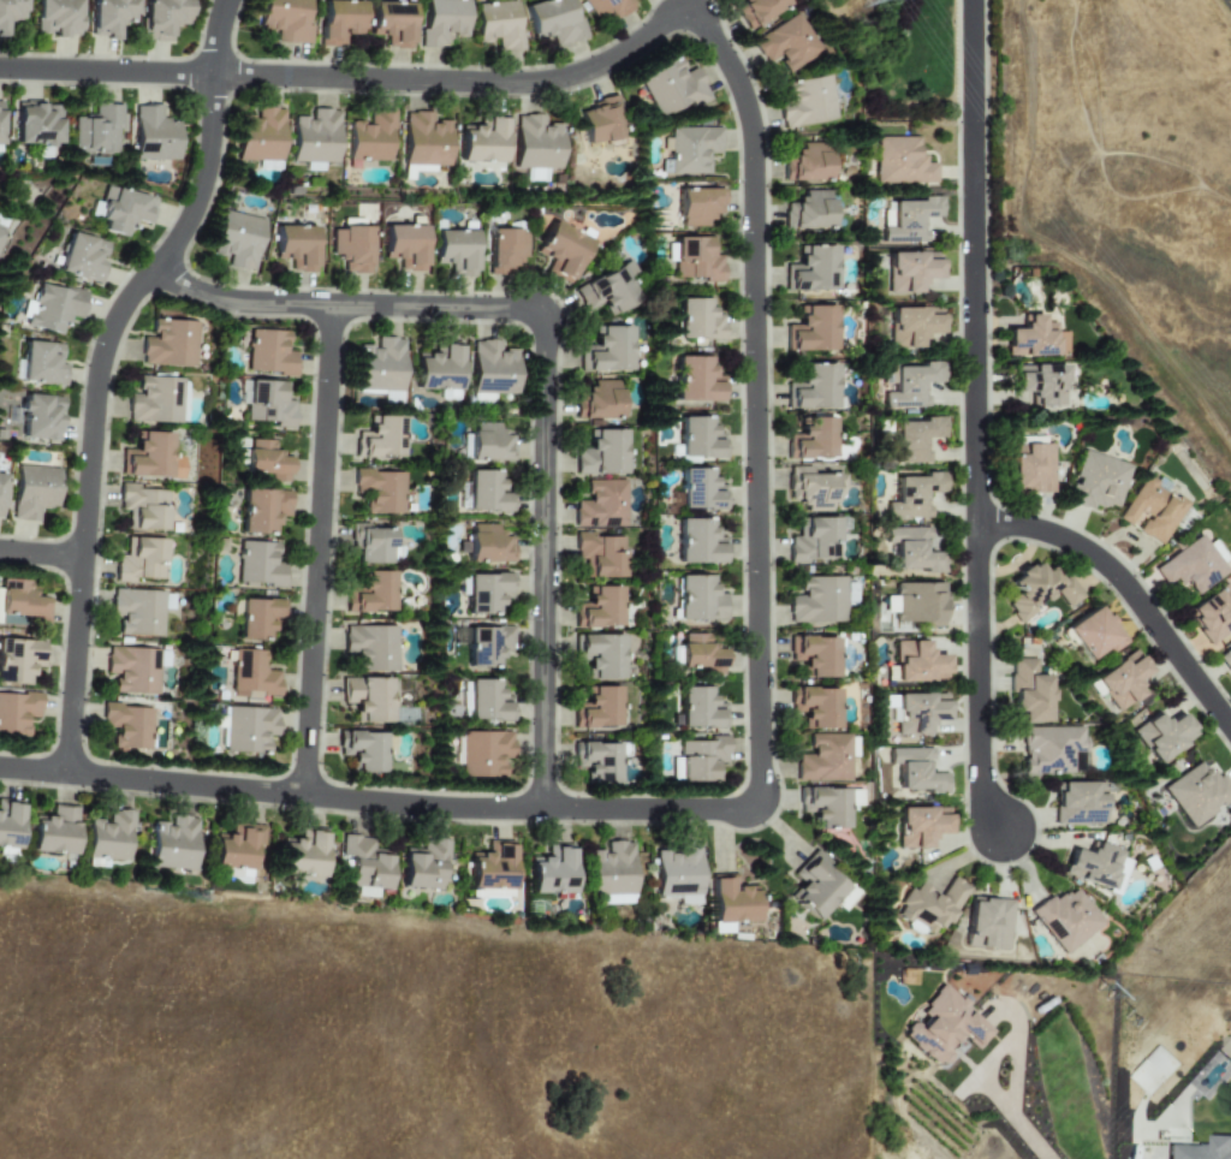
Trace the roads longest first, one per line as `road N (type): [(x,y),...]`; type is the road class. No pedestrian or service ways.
road 1 (residential): [(692,12),(738,78),(755,136),(761,792),(755,808)]
road 2 (residential): [(71,777),(105,359),(130,302),(201,208),(232,0)]
road 3 (residential): [(755,808),(472,810),(0,771)]
road 4 (residential): [(0,70),(535,83),(597,67),(677,11),(692,12)]
road 5 (residential): [(975,0),(983,528)]
road 6 (residential): [(541,316),(546,812)]
road 7 (residential): [(332,308),(305,797)]
road 8 (residential): [(149,279),(249,305),(541,316)]
road 9 (residential): [(983,528),(1043,534),(1106,566),(1230,723)]
road 10 (residential): [(983,528),(982,749),(986,784),(1007,831)]

